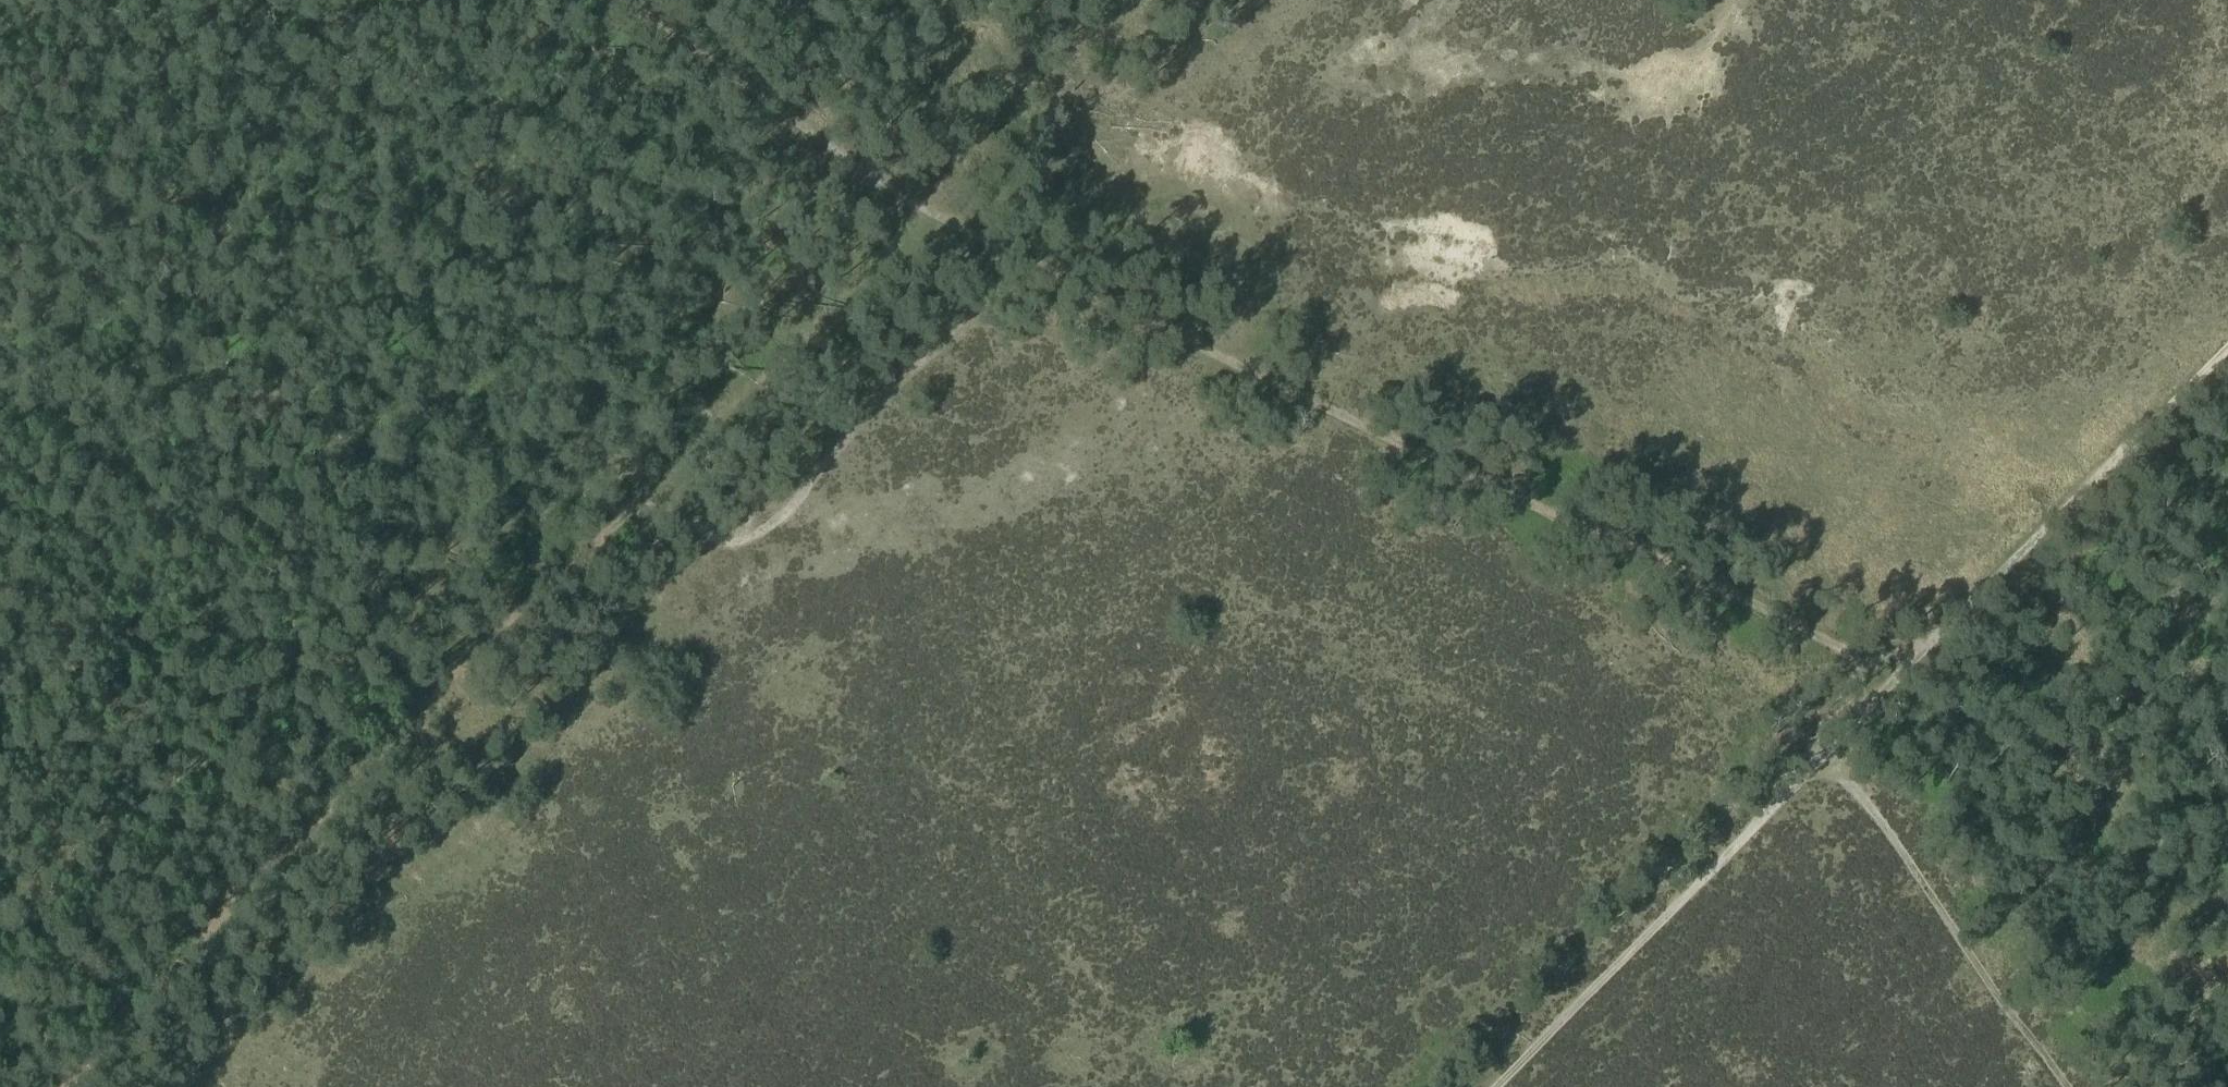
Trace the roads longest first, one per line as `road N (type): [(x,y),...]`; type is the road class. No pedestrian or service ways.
road 1 (track): [(1903,676),(1502,1086)]
road 2 (track): [(2227,352),(1903,676)]
road 3 (track): [(1833,750),(2064,1086)]

